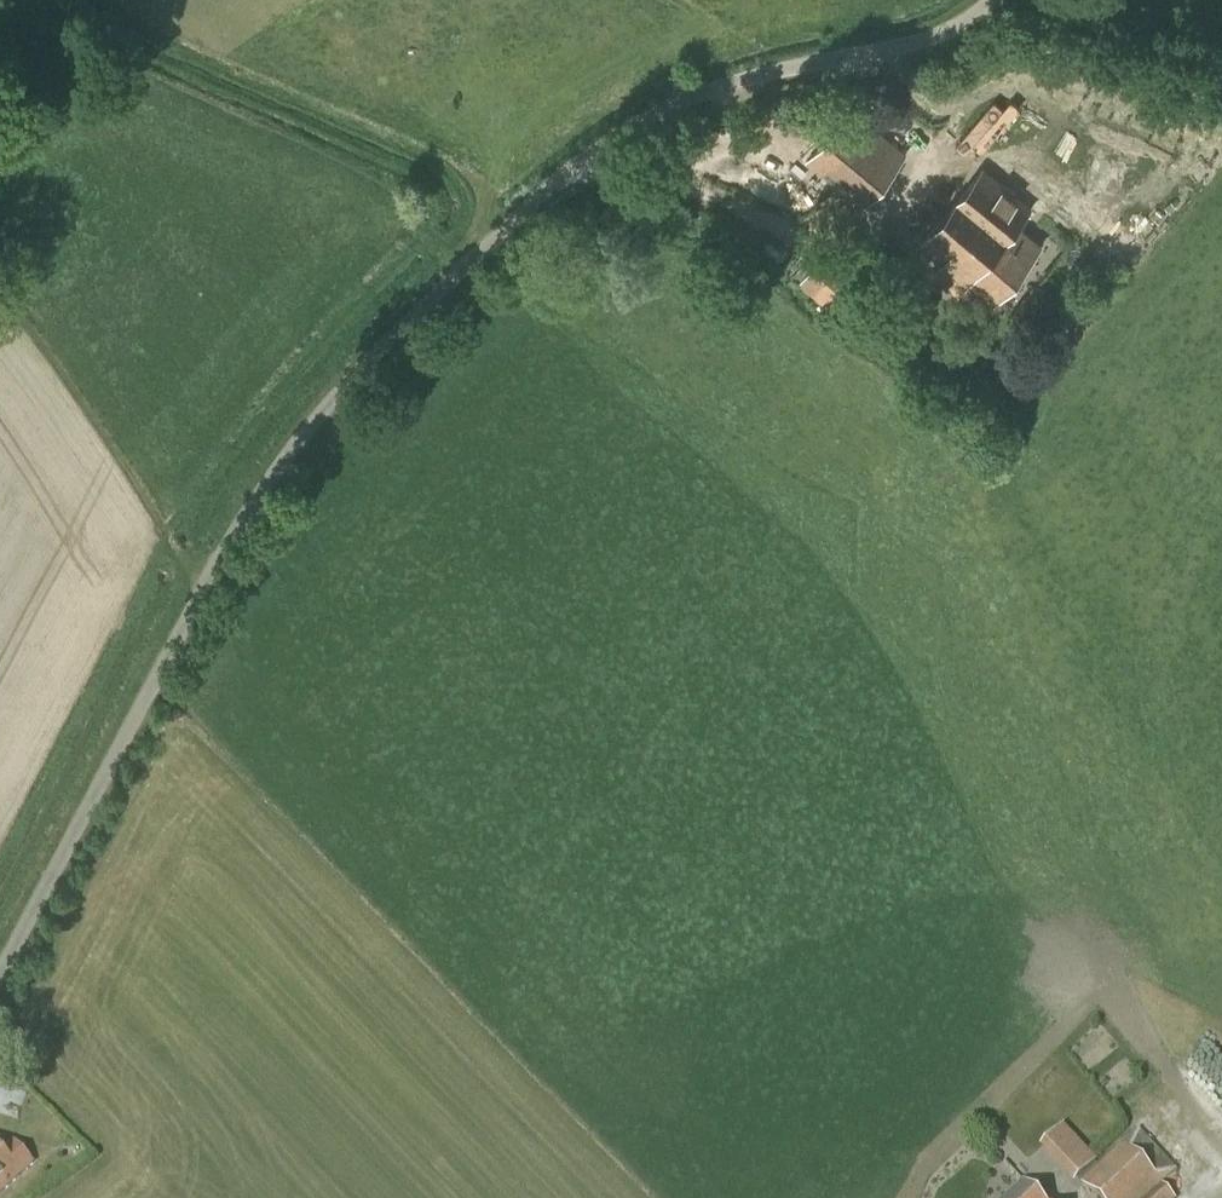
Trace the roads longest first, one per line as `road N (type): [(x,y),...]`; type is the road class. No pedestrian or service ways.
road 1 (unclassified): [(0,981),(253,496),(344,384),(446,280),(579,163),(675,103),(759,73),(905,43),(957,26),(992,0)]

